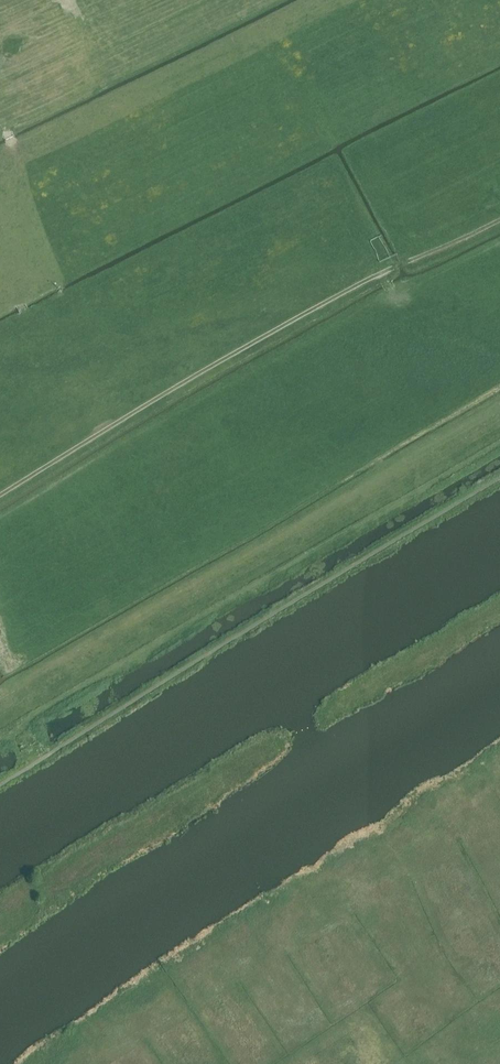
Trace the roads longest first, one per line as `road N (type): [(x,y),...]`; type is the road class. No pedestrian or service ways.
road 1 (track): [(0,498),(352,288),(499,221)]

